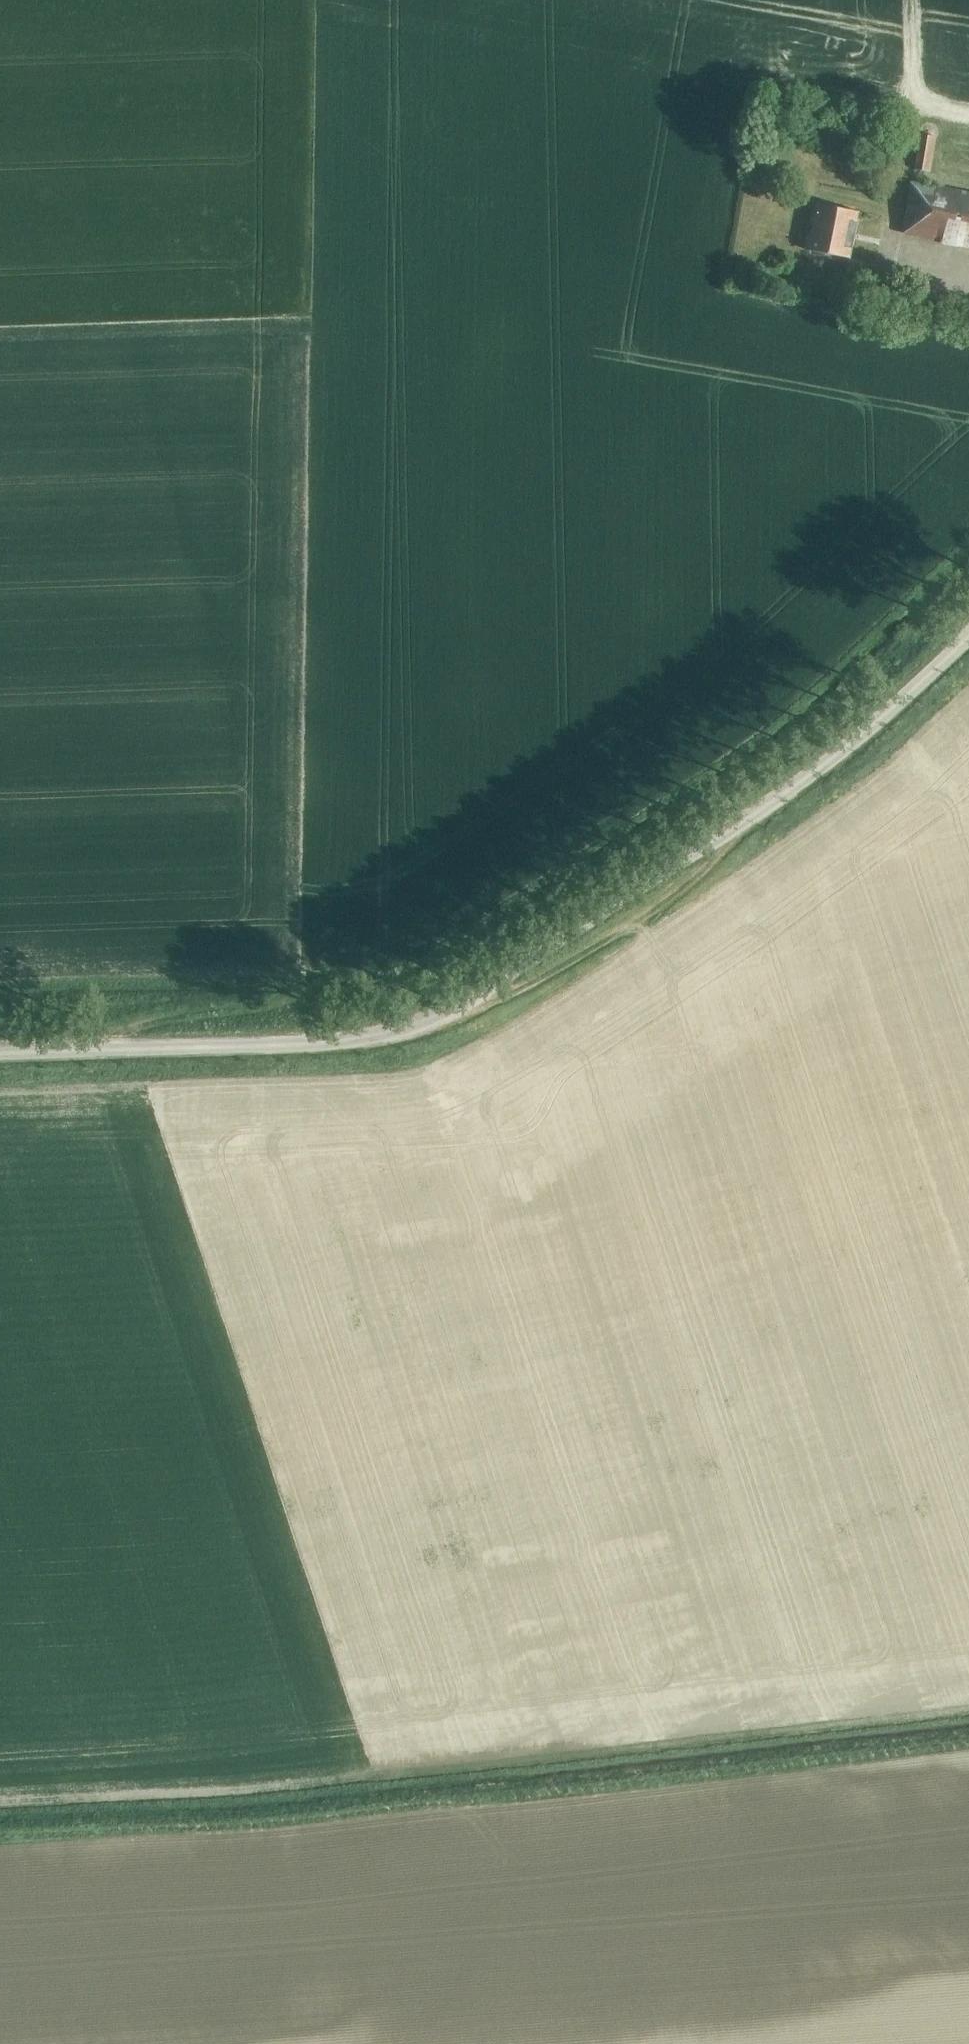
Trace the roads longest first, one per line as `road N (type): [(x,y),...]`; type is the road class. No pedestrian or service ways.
road 1 (unclassified): [(0,1053),(285,1046),(425,1023),(775,800),(968,638)]

